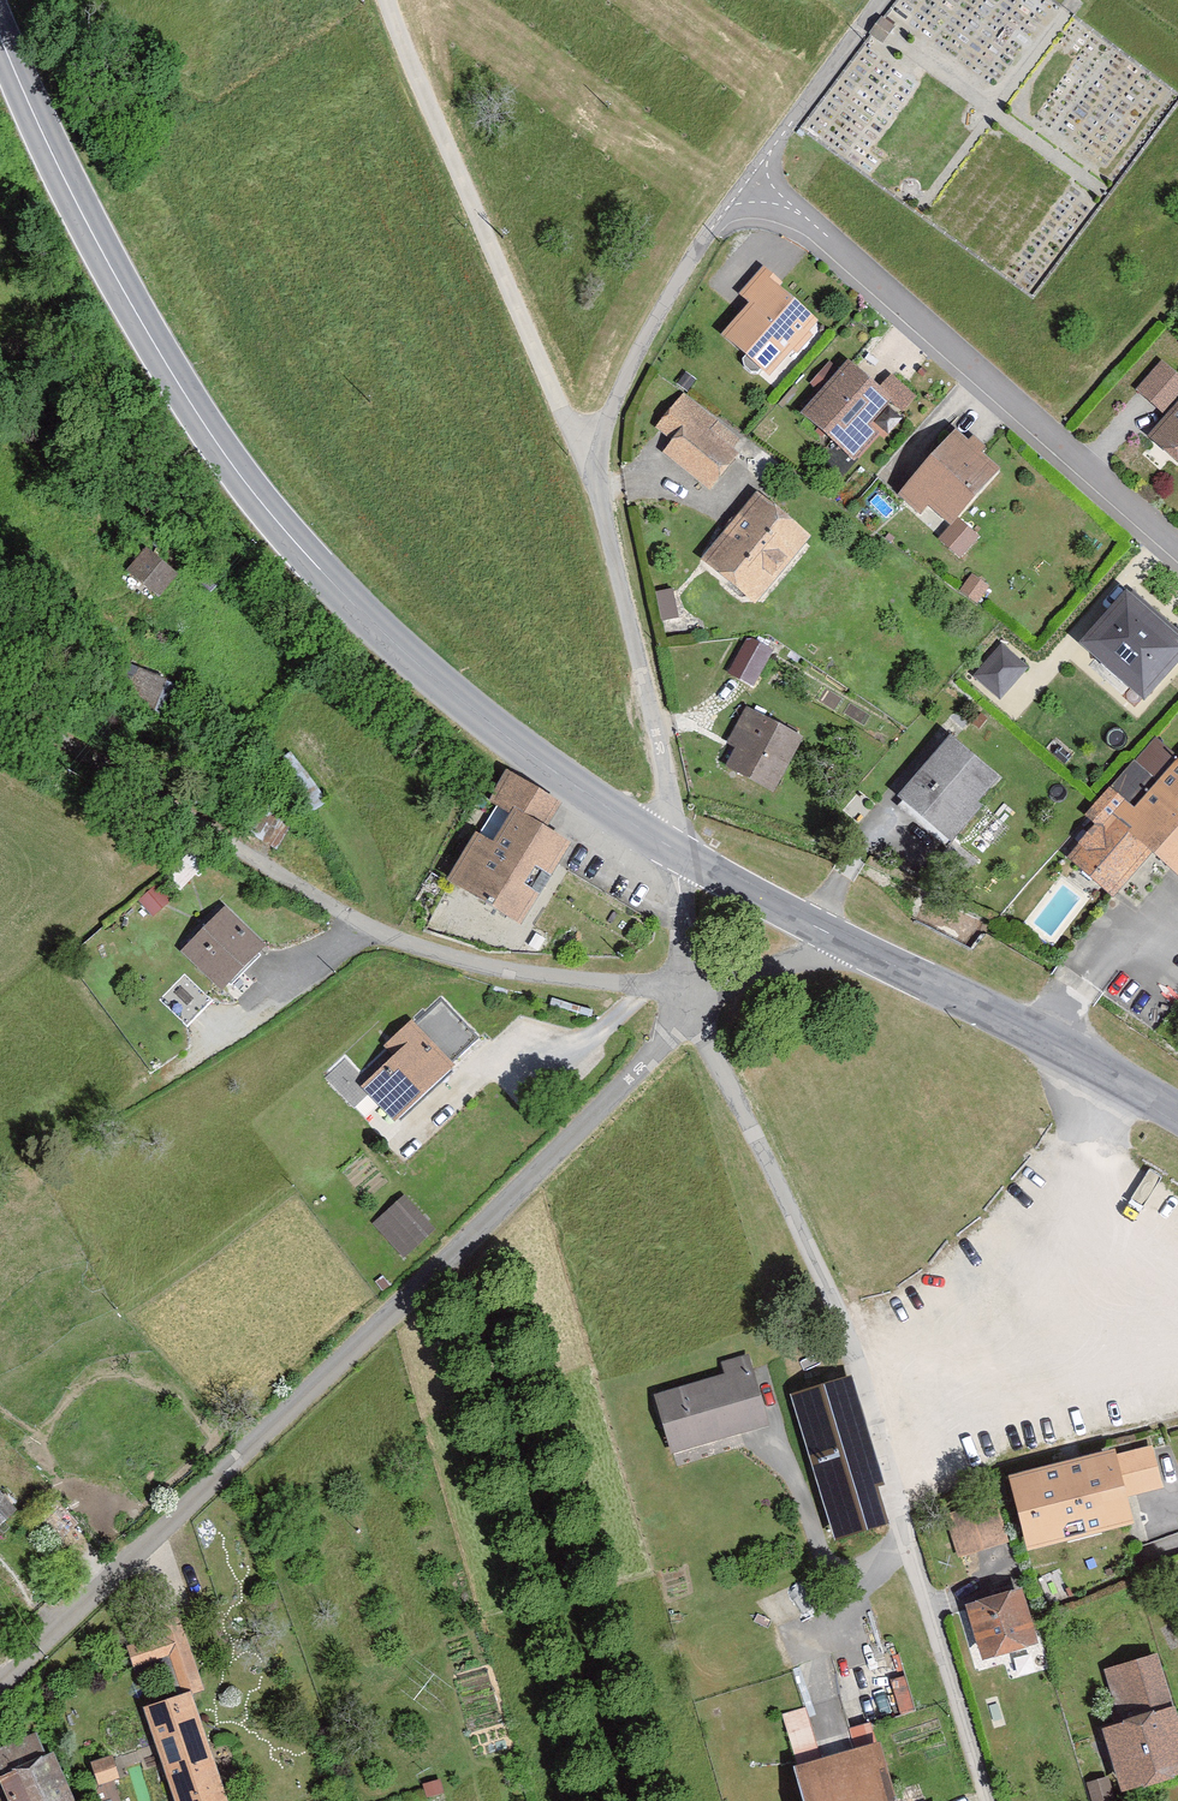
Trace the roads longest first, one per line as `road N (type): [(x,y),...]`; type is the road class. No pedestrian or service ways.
road 1 (secondary): [(669,849),(526,758),(320,570),(232,466),(155,350),(81,216),(0,31)]
road 2 (residential): [(690,998),(659,1058),(0,1685)]
road 3 (unclassified): [(991,1800),(845,1307),(690,998)]
road 4 (unclassified): [(0,700),(365,930),(464,962),(690,998)]
road 5 (residential): [(669,849),(675,800),(594,454),(642,346),(757,172)]
road 6 (residential): [(757,172),(1177,542)]
road 7 (track): [(594,454),(392,0)]
road 8 (secondary): [(1177,1118),(1042,1037),(855,942)]
road 9 (residential): [(757,172),(879,0)]
road 10 (secondary): [(855,942),(669,849)]
road 11 (residential): [(855,942),(690,998)]
road 12 (residential): [(669,849),(690,998)]

